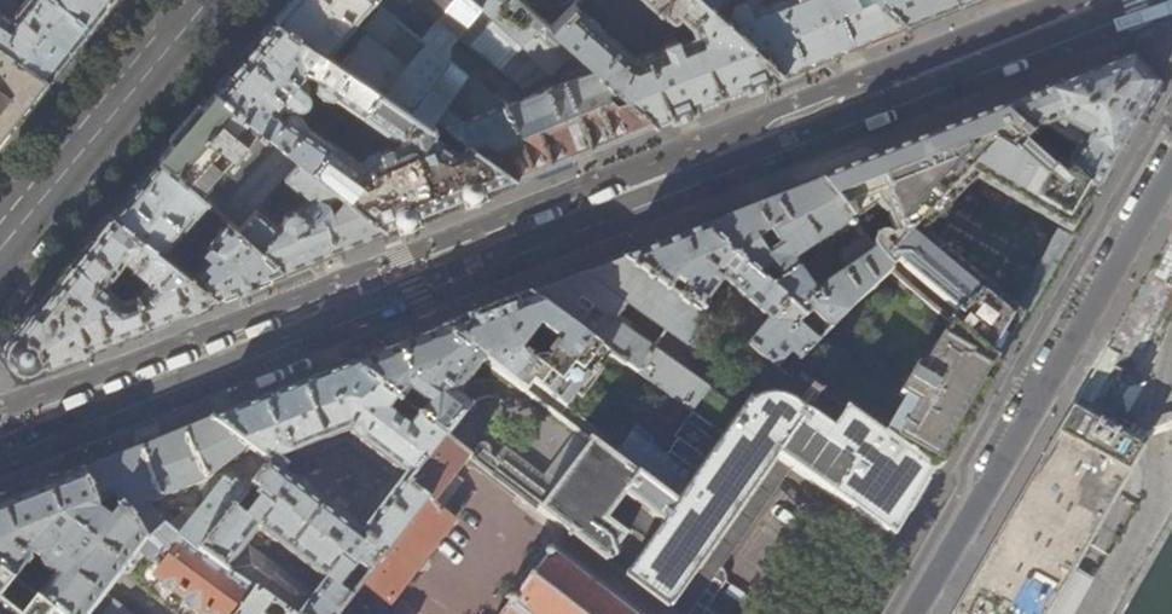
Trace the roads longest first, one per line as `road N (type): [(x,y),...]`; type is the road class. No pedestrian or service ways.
road 1 (secondary): [(0,448),(1162,0)]
road 2 (residential): [(1171,149),(904,613)]
road 3 (secondary): [(0,252),(210,0)]

